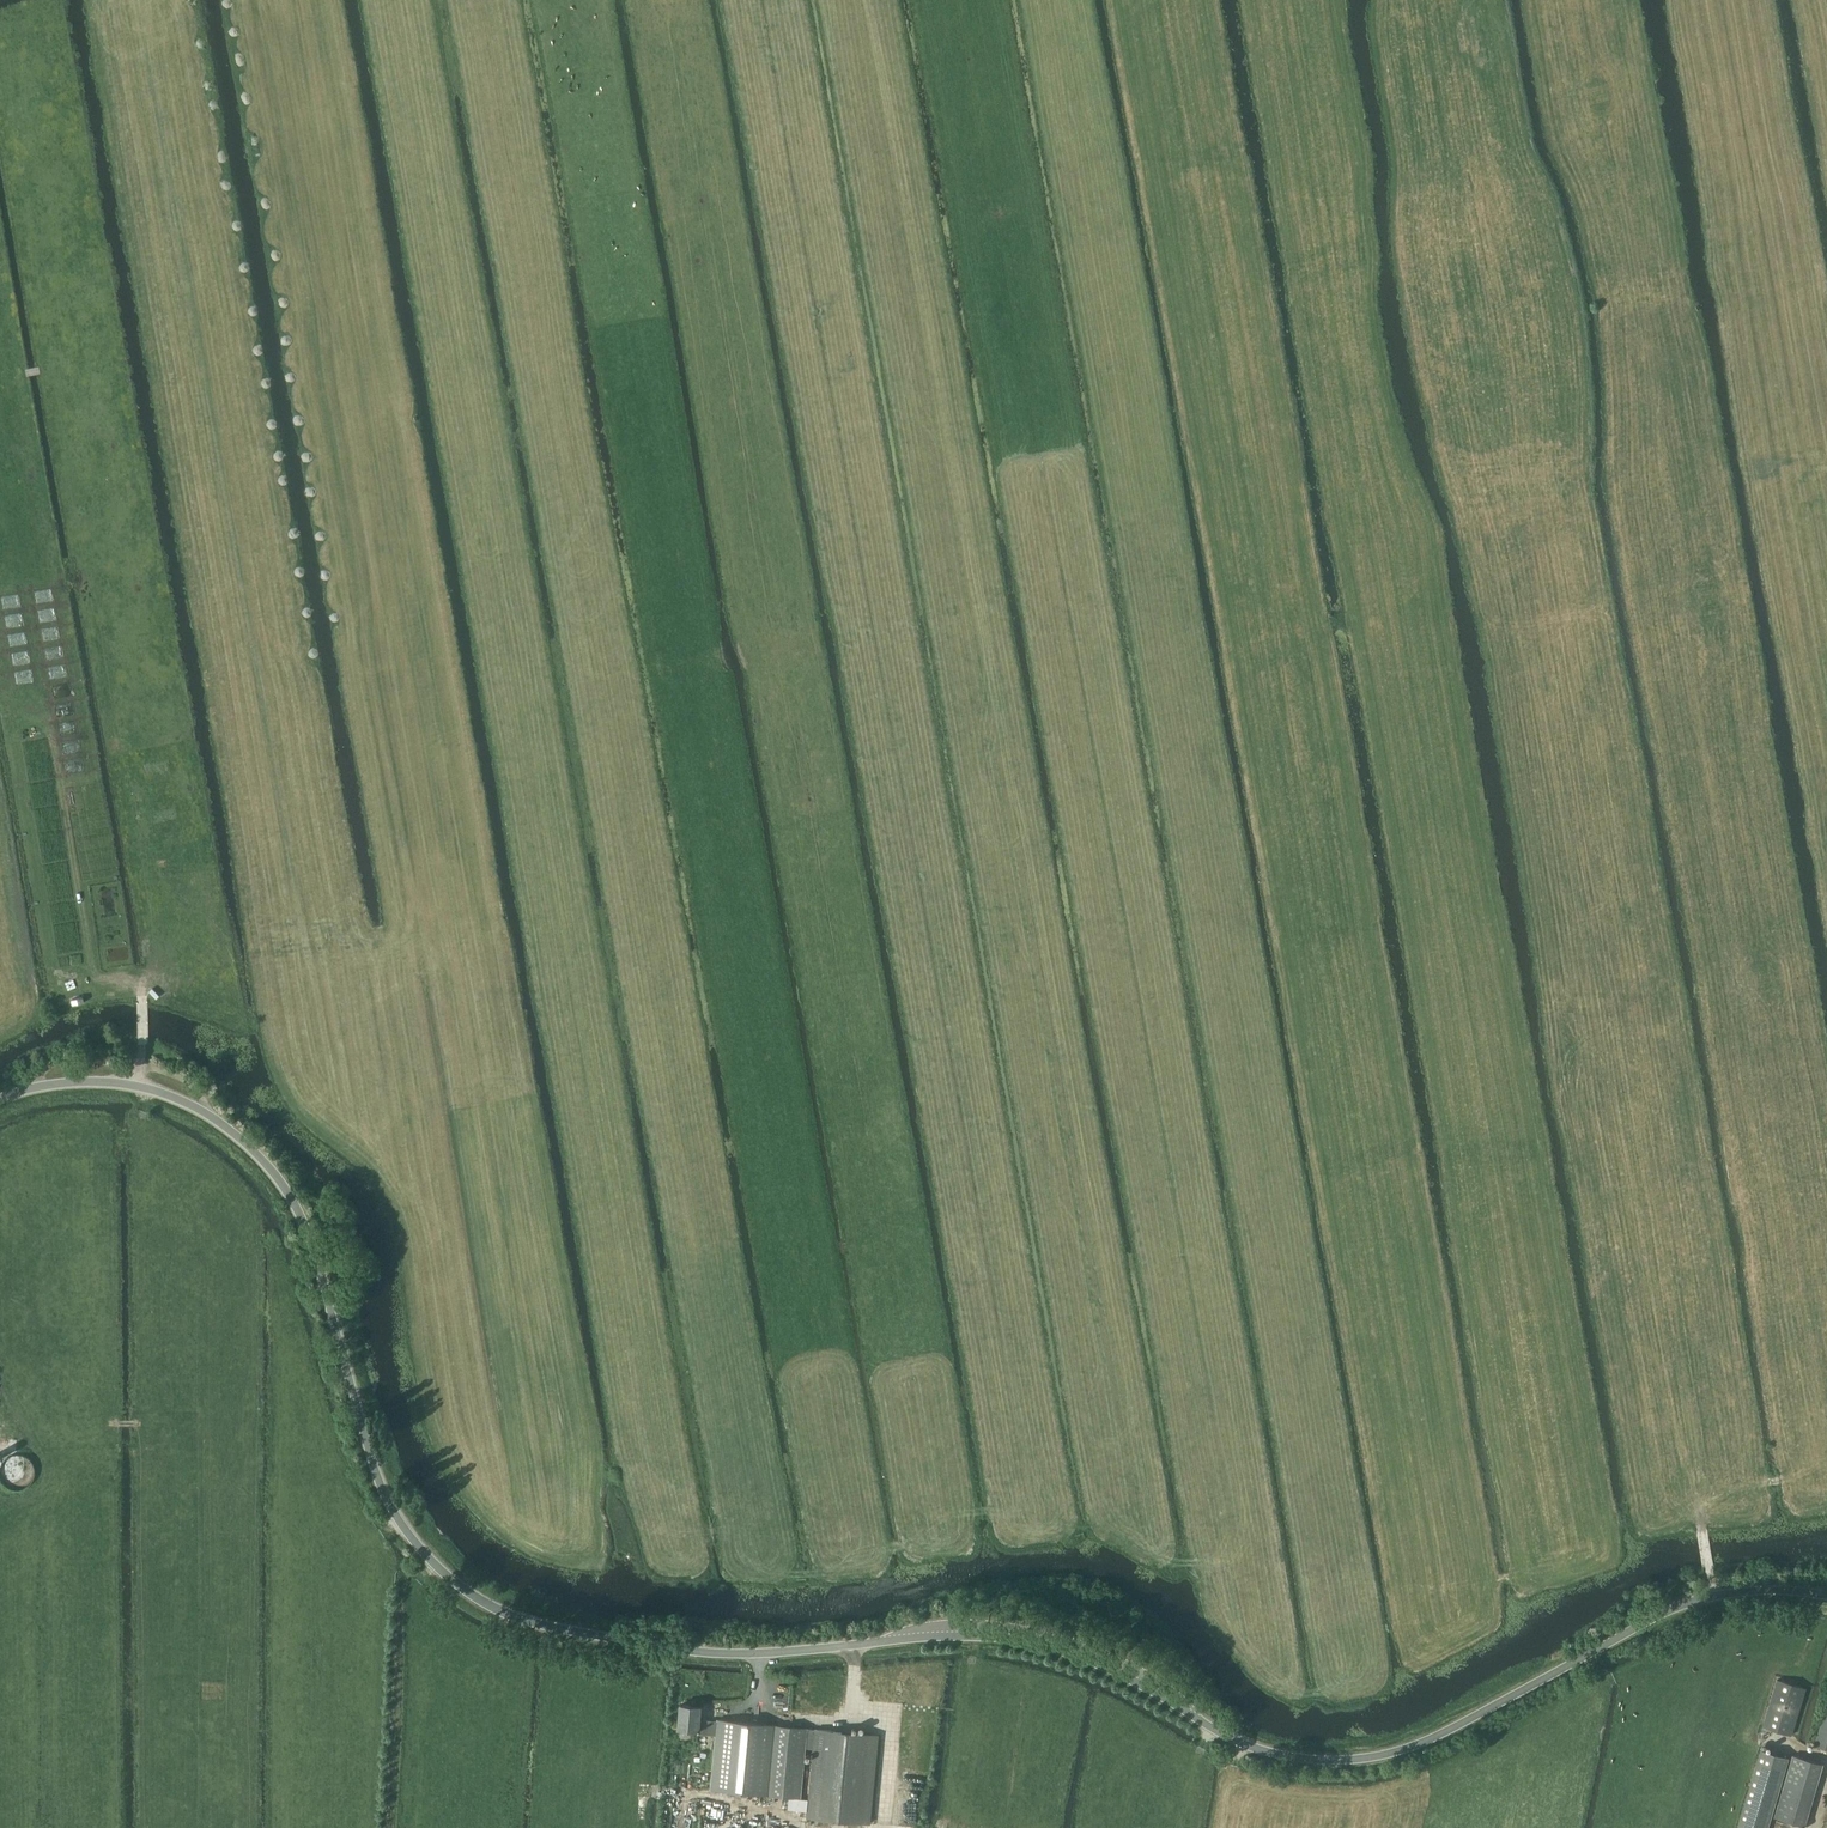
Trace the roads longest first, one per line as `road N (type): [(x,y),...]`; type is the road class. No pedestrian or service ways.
road 1 (unclassified): [(1826,1598),(1757,1589),(1692,1600),(1448,1738),(1367,1757),(1293,1756),(1236,1741),(1119,1668),(1056,1643),(982,1630),(761,1654),(682,1651),(541,1624),(457,1585),(420,1551),(392,1510),(310,1237),(276,1175),(240,1136),(186,1102),(130,1083),(49,1082),(0,1095)]
road 2 (track): [(1826,1476),(1765,1482),(1700,1506),(1703,1528)]

